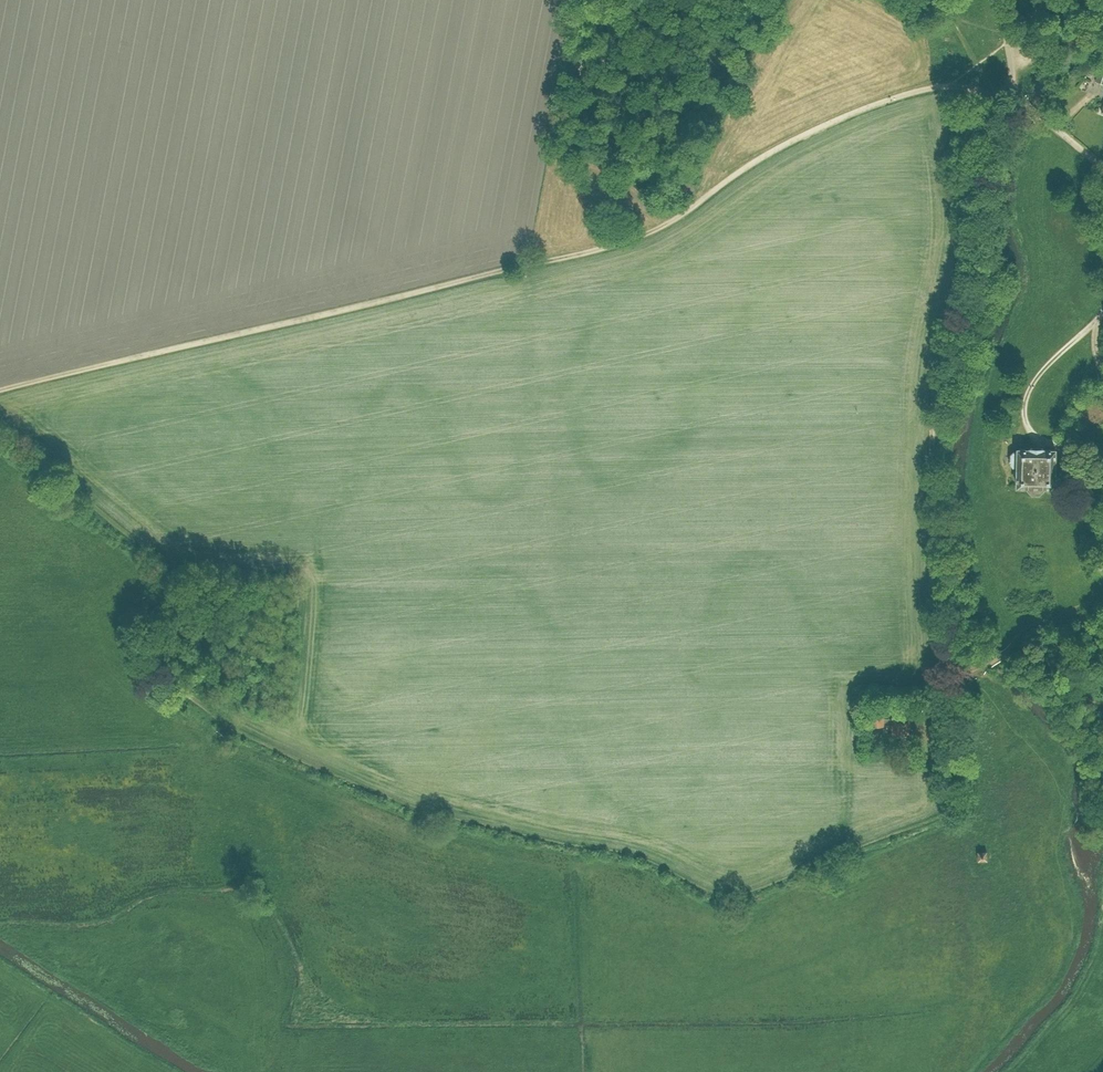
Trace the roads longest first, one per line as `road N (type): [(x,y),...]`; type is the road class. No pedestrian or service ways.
road 1 (track): [(0,426),(155,557),(162,593),(148,621),(147,648),(189,696),(234,727),(406,801),(638,852),(719,890),(760,887),(945,811),(953,679)]
road 2 (unclassified): [(991,89),(935,86),(862,109),(770,151),(663,223),(610,244),(0,388)]
road 3 (track): [(953,679),(939,645),(933,595),(933,385),(991,89)]

